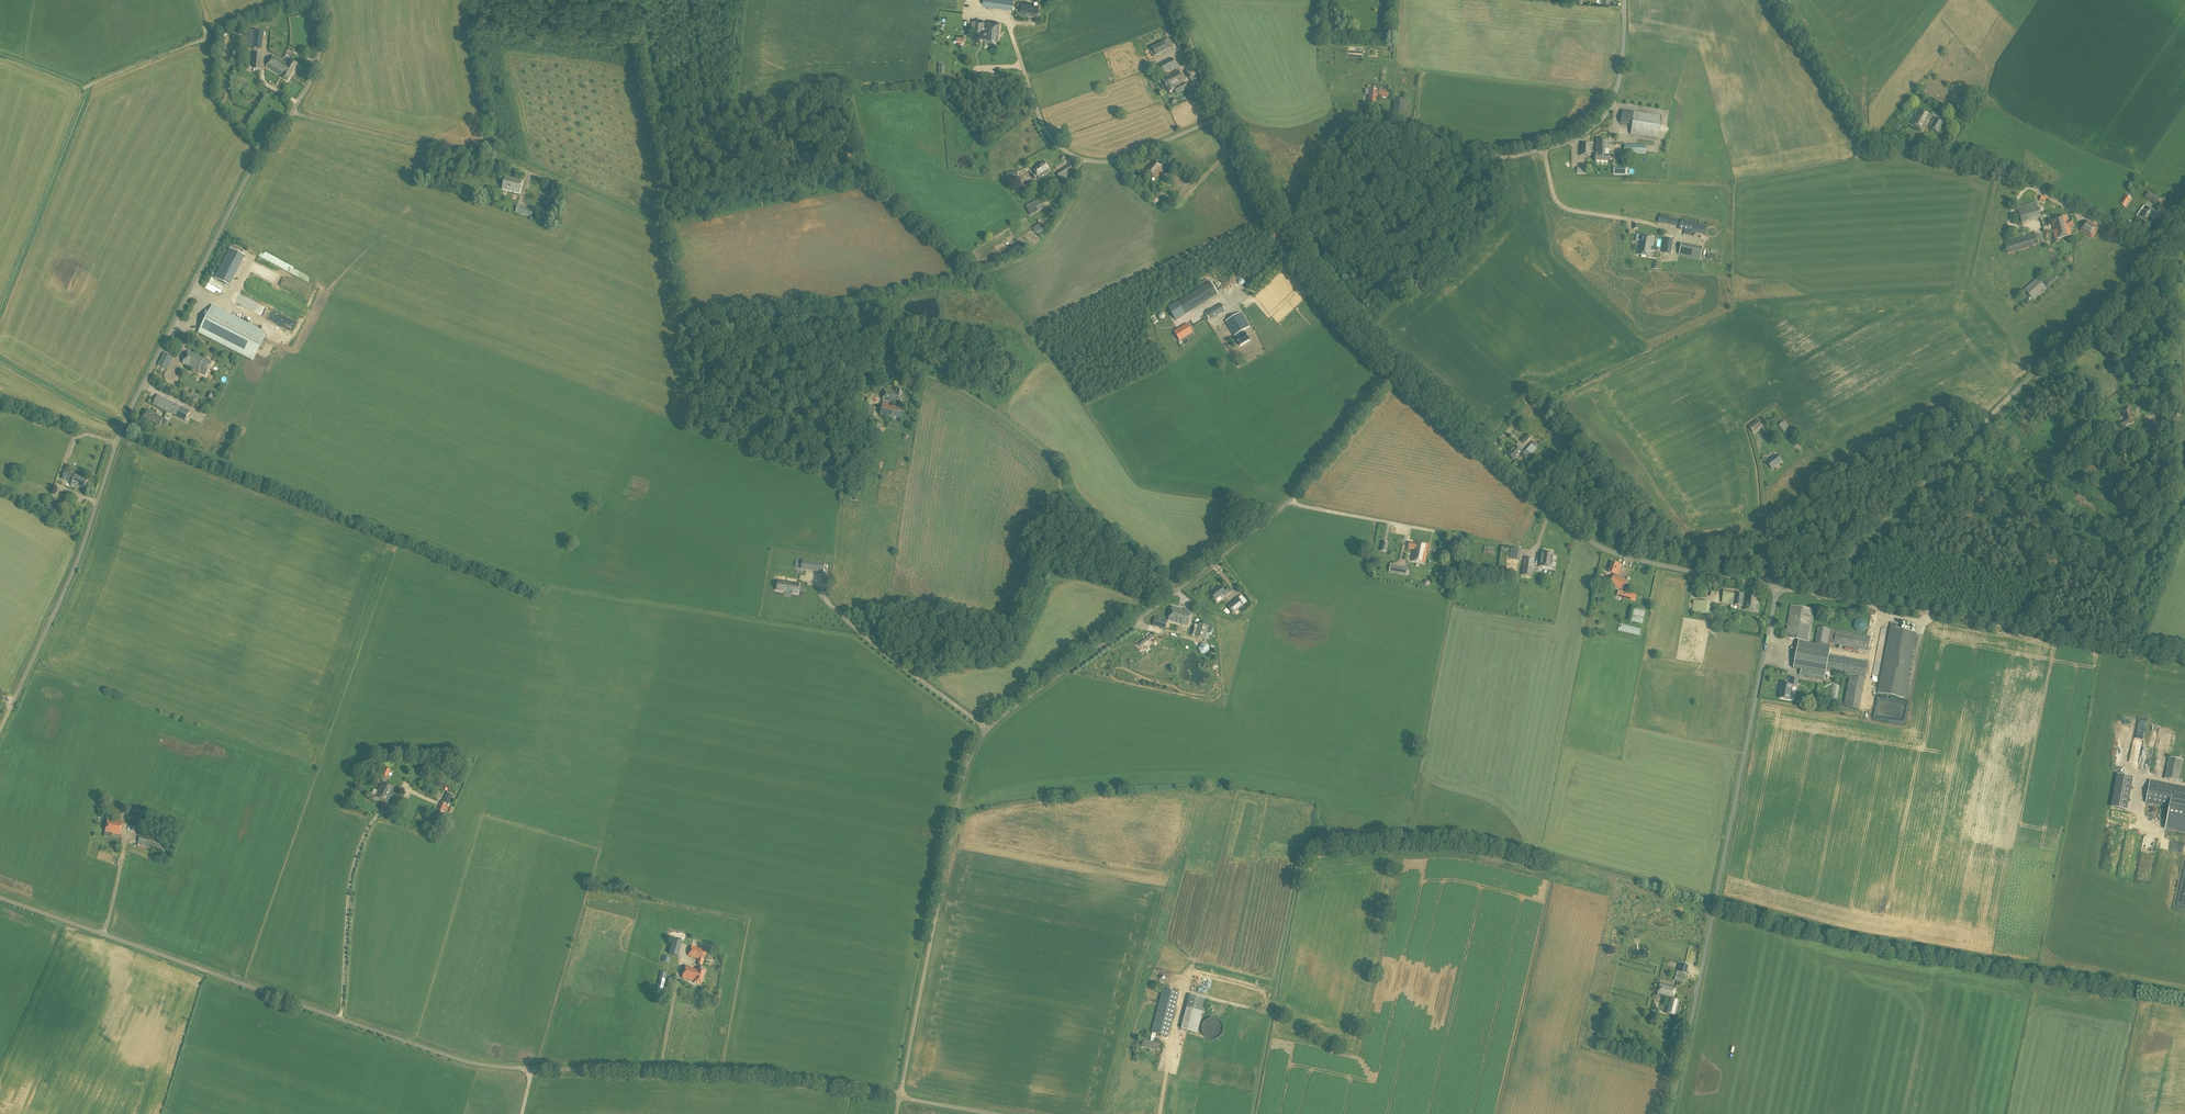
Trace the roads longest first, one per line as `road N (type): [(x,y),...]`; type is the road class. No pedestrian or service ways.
road 1 (unclassified): [(900,1098),(763,1075),(477,1064),(0,899)]
road 2 (unclassified): [(900,1098),(965,774),(988,729),(1289,502),(1397,371)]
road 3 (unclassified): [(0,731),(78,562),(131,407),(243,188),(317,68),(316,0)]
road 4 (unclassified): [(1670,1113),(1778,588)]
road 5 (unclassified): [(1293,252),(1342,148),(1361,130),(1397,128),(1466,154),(1500,157),(1592,129),(1612,104),(1619,75),(1624,0)]
road 6 (unclassified): [(1812,593),(2158,251)]
road 7 (unclassified): [(1778,588),(1629,558),(1586,540),(1397,371)]
road 8 (unclassified): [(2184,659),(1812,593)]
road 9 (track): [(2132,607),(2138,574),(2182,493),(2176,262)]
road 10 (unclassified): [(2158,251),(1972,163),(1861,149)]
road 11 (unclassified): [(1220,117),(1124,157),(1074,156),(1046,132),(1035,109),(1009,15)]
road 12 (unclassified): [(1397,371),(1293,252)]
road 13 (unclassified): [(1293,252),(1220,117)]
road 14 (unclassified): [(1220,117),(1170,0)]

